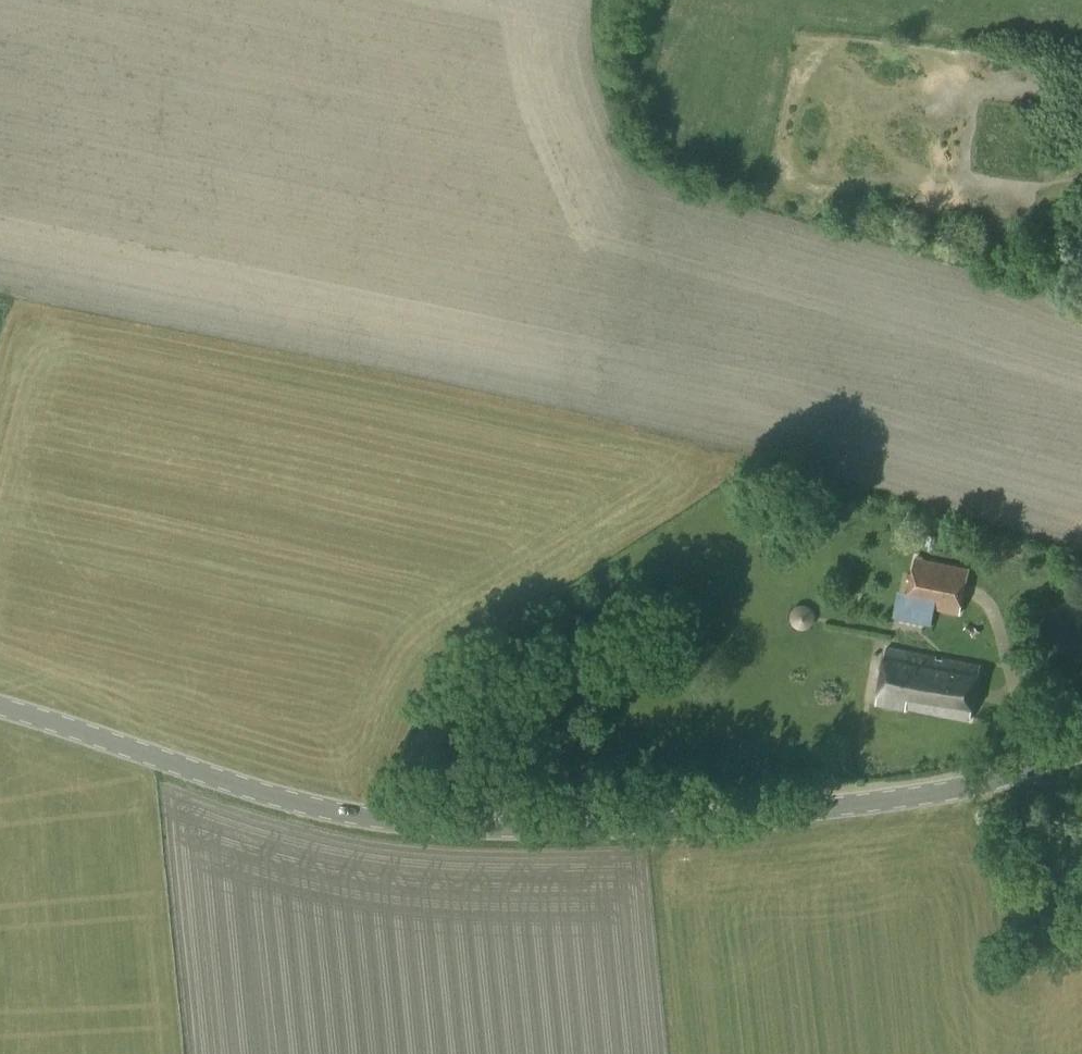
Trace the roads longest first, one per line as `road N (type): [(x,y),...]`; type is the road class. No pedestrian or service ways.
road 1 (tertiary): [(0,709),(301,812),(490,839),(657,836),(812,815),(1081,744)]

